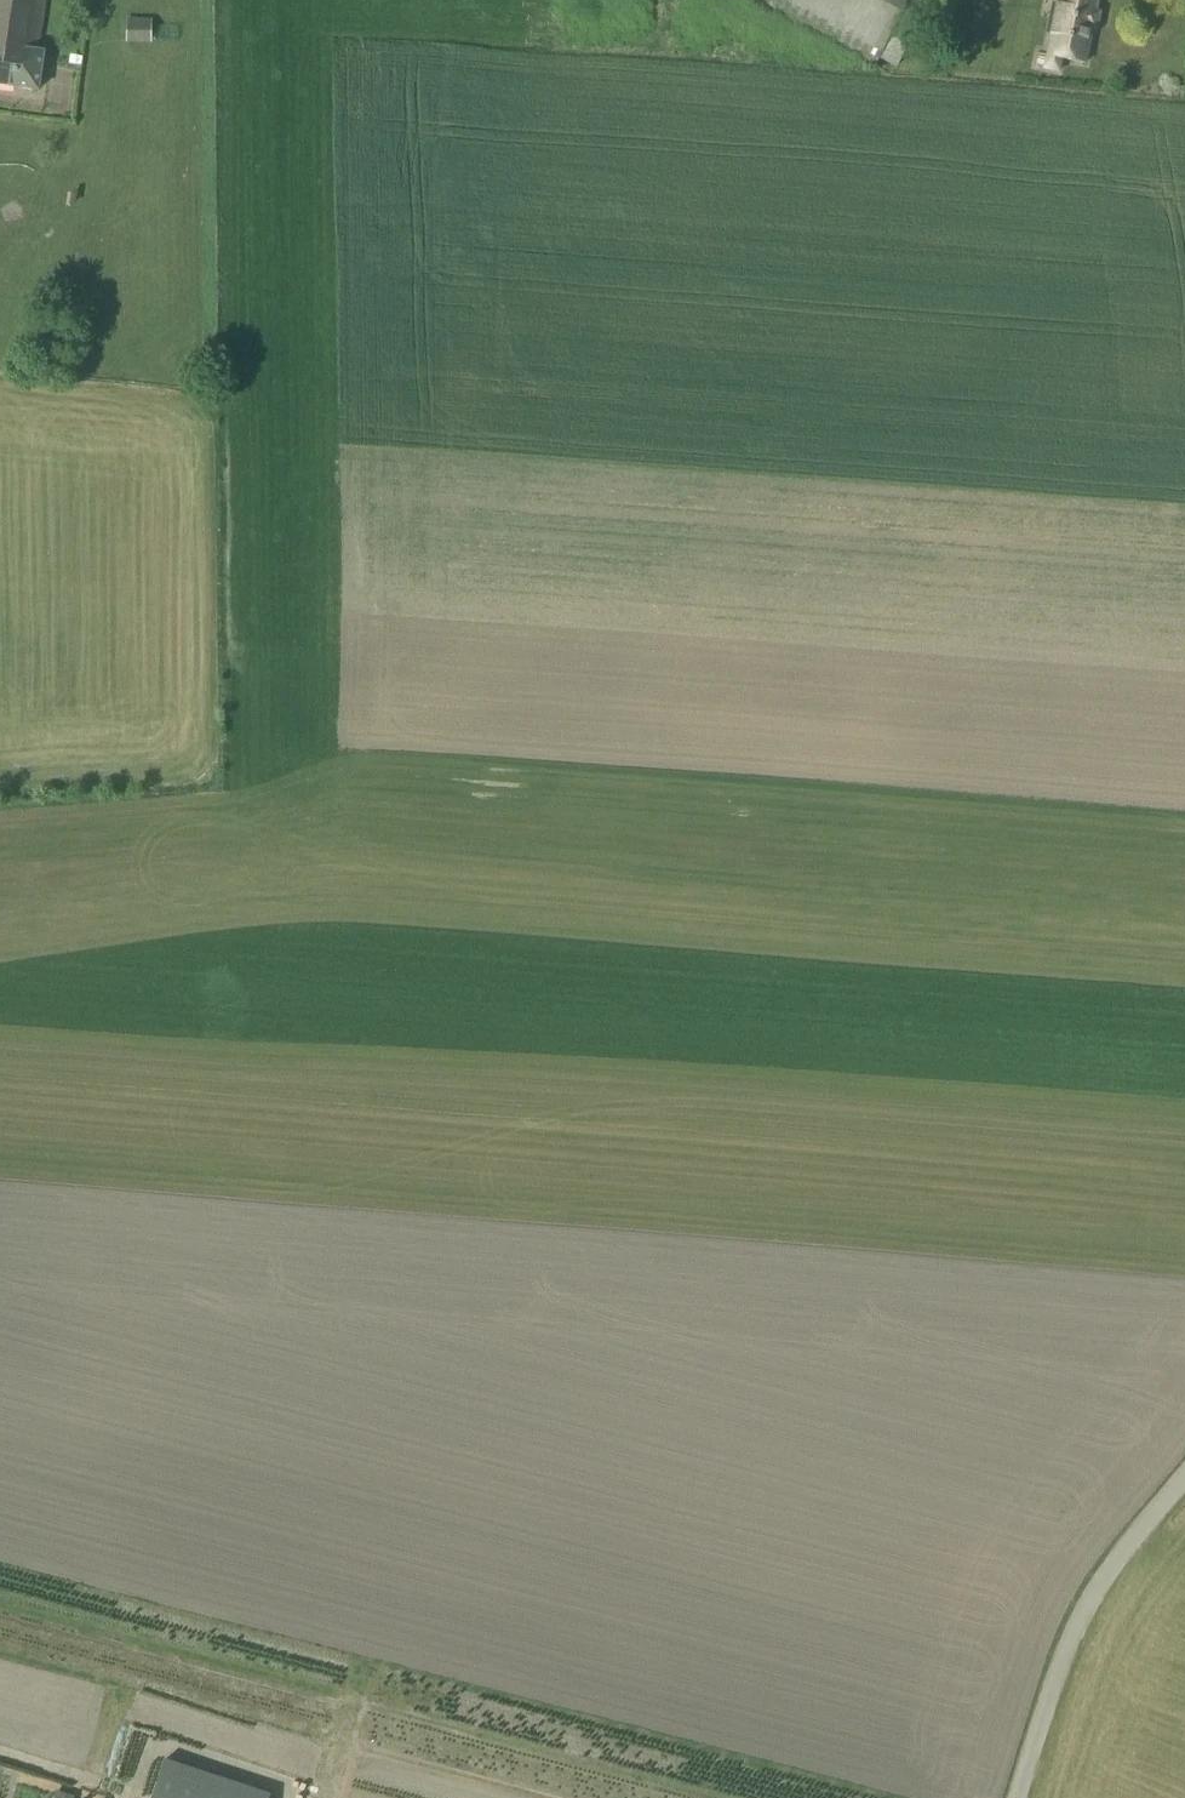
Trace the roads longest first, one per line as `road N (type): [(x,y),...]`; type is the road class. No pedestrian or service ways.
road 1 (unclassified): [(1015,1797),(1059,1660),(1087,1604),(1184,1475)]

